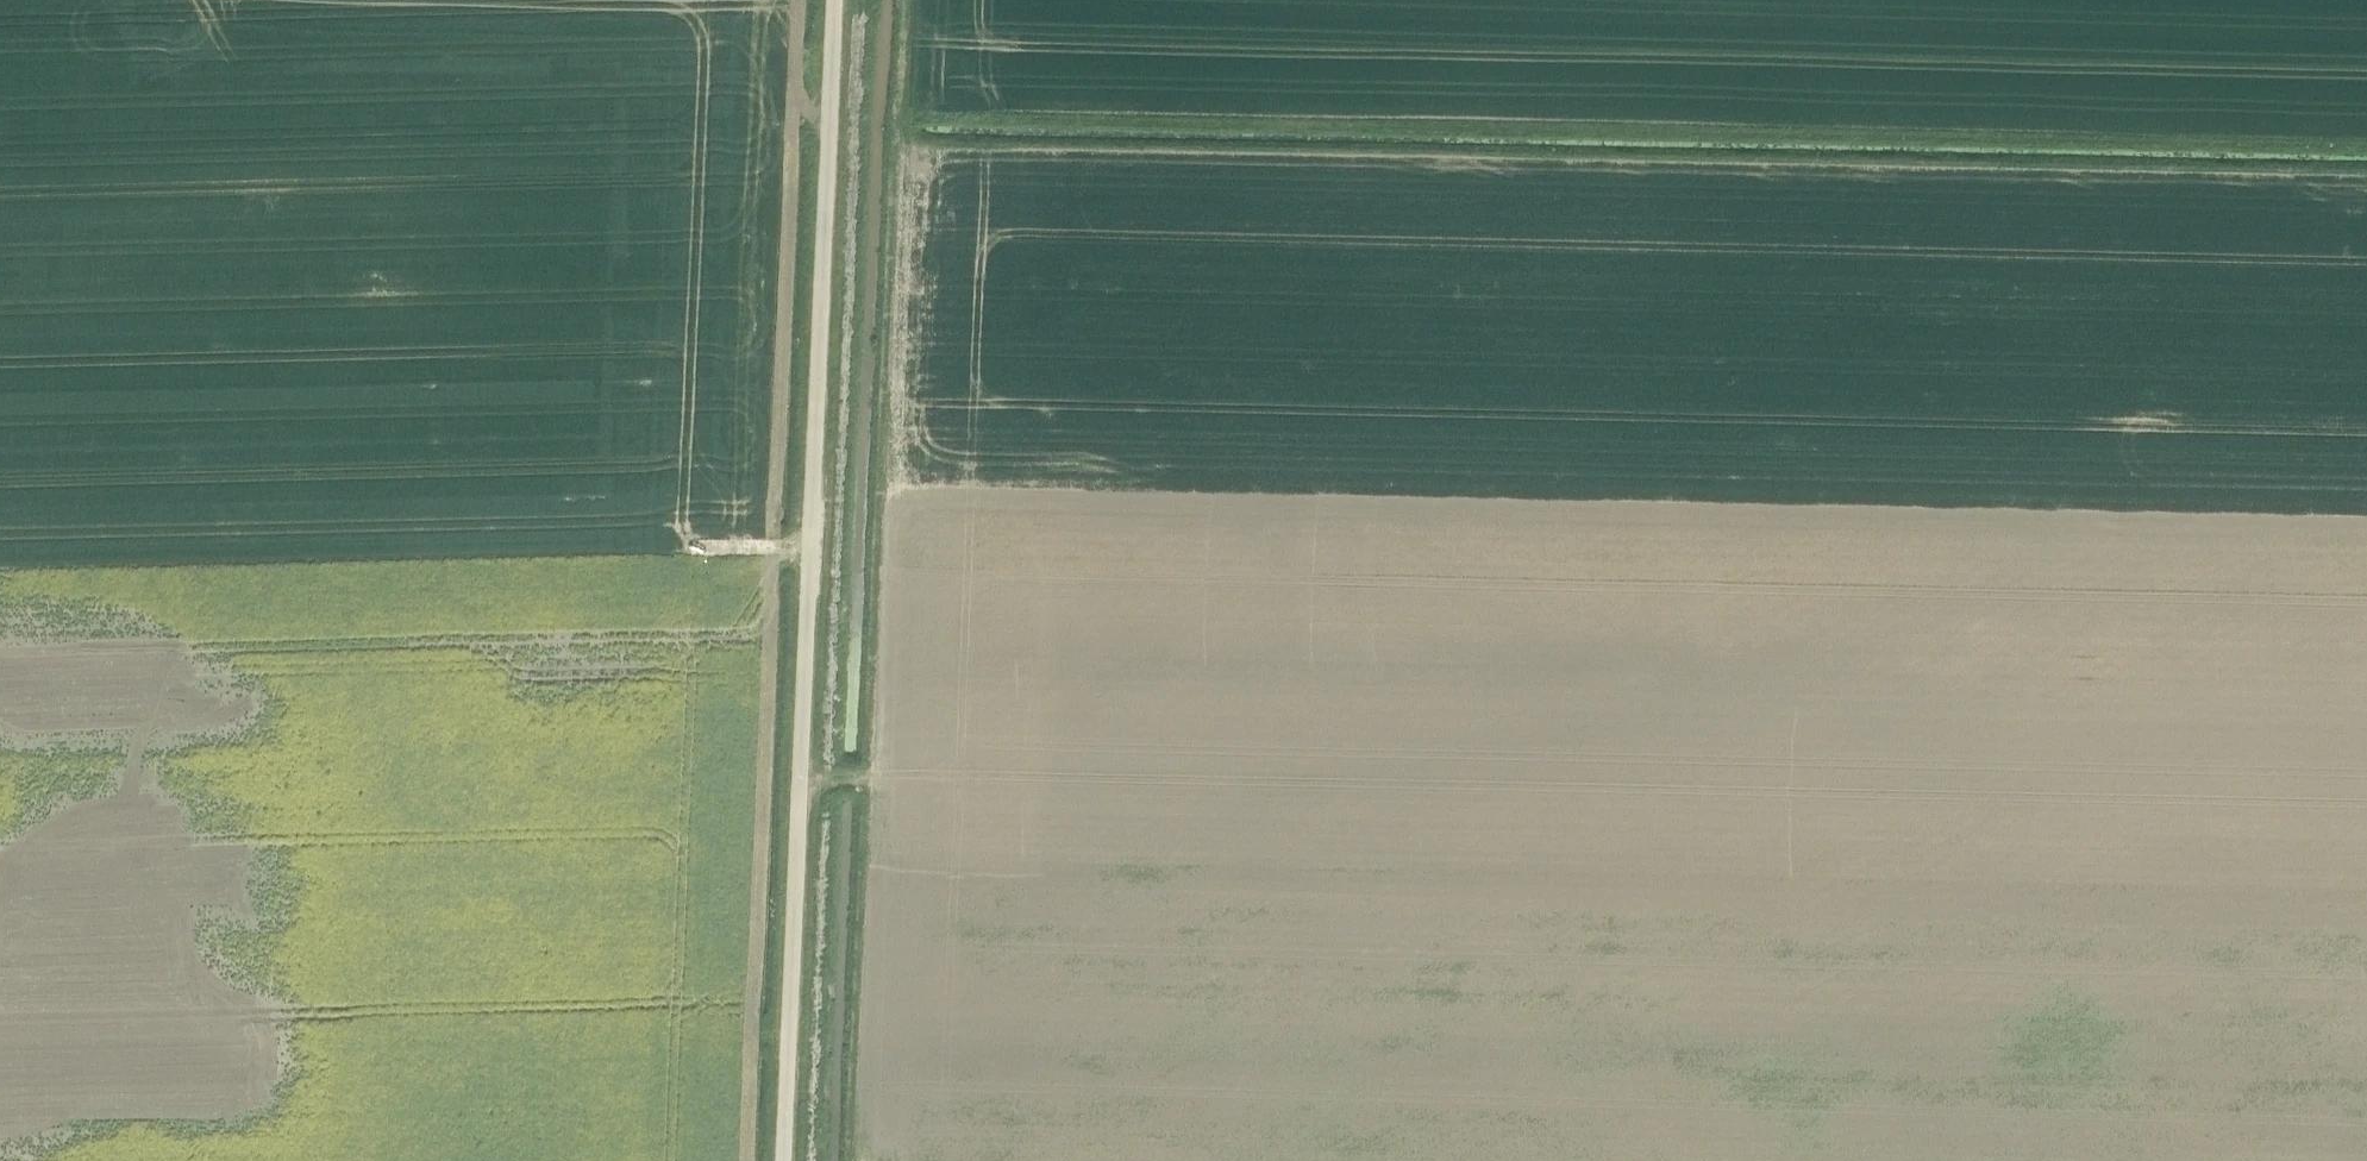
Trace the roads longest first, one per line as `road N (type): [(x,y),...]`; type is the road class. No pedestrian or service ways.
road 1 (unclassified): [(785,1160),(835,0)]

